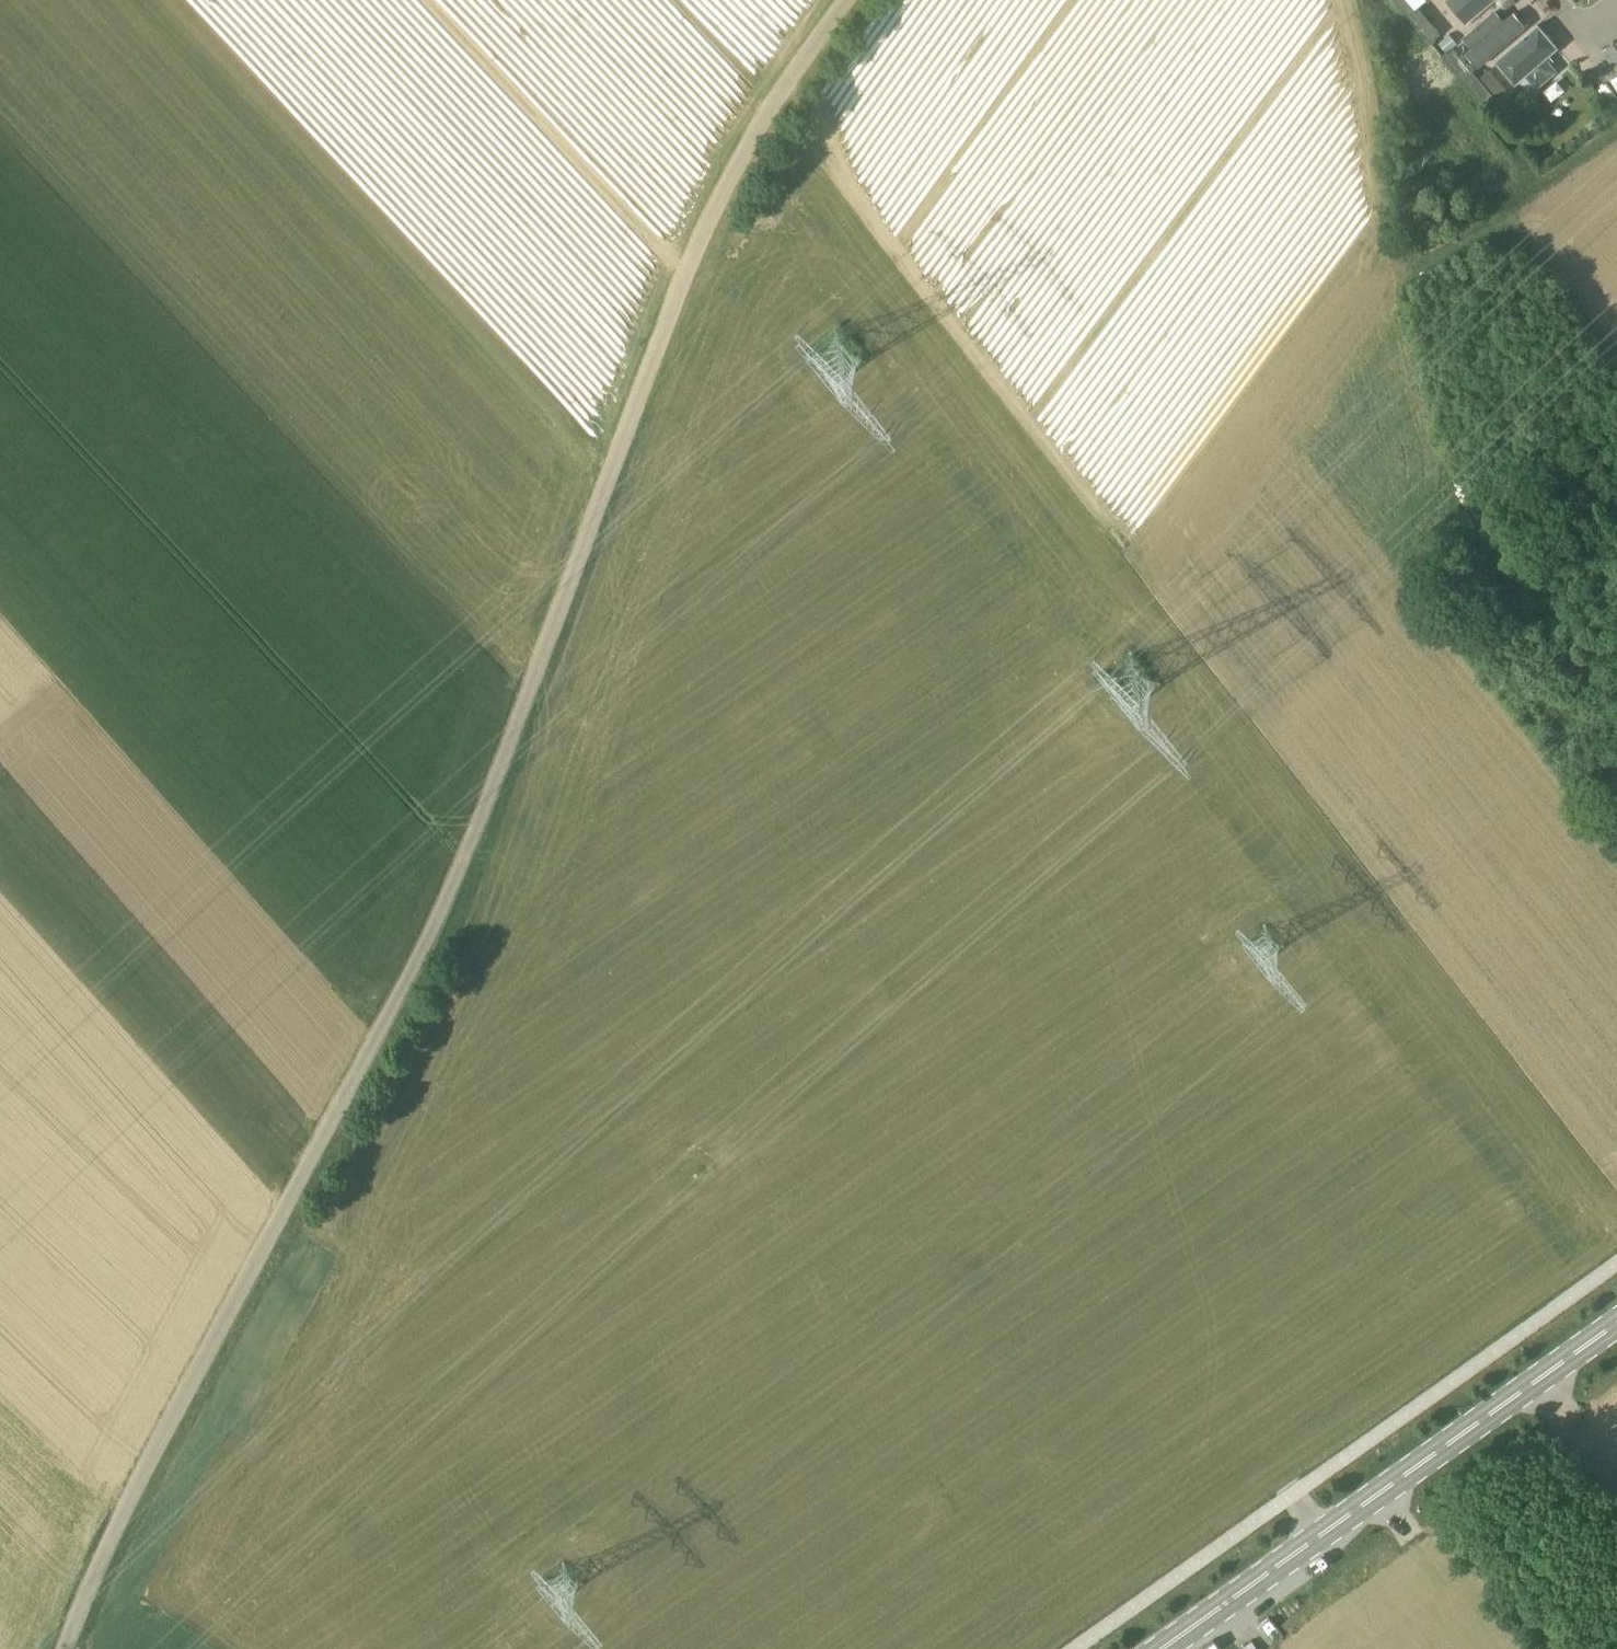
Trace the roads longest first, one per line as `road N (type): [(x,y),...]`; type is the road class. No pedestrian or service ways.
road 1 (unclassified): [(65,1648),(93,1571),(156,1450),(441,936),(699,247),(778,100),(850,0)]
road 2 (secondary): [(1163,1648),(1616,1323)]
road 3 (track): [(1442,485),(1397,278),(1616,136)]

